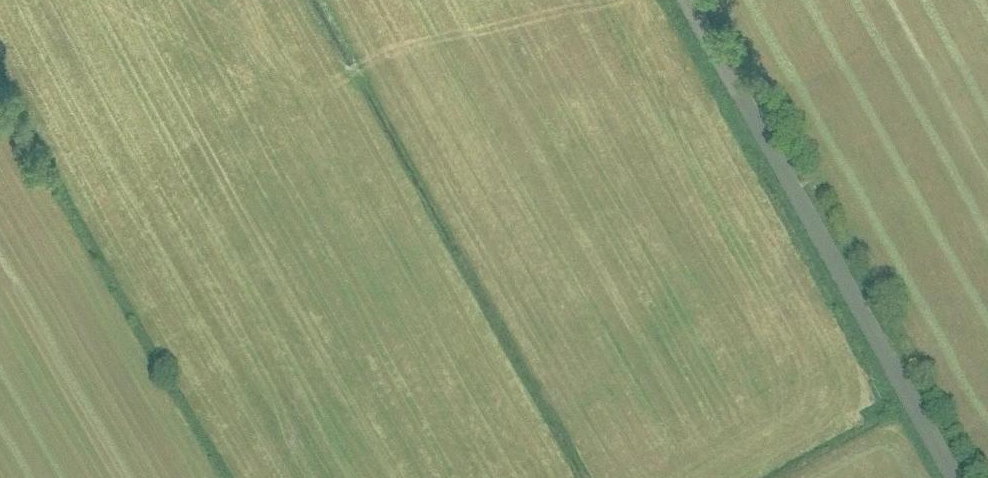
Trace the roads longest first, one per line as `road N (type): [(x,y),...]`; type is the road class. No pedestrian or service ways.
road 1 (unclassified): [(954,477),(685,0)]

